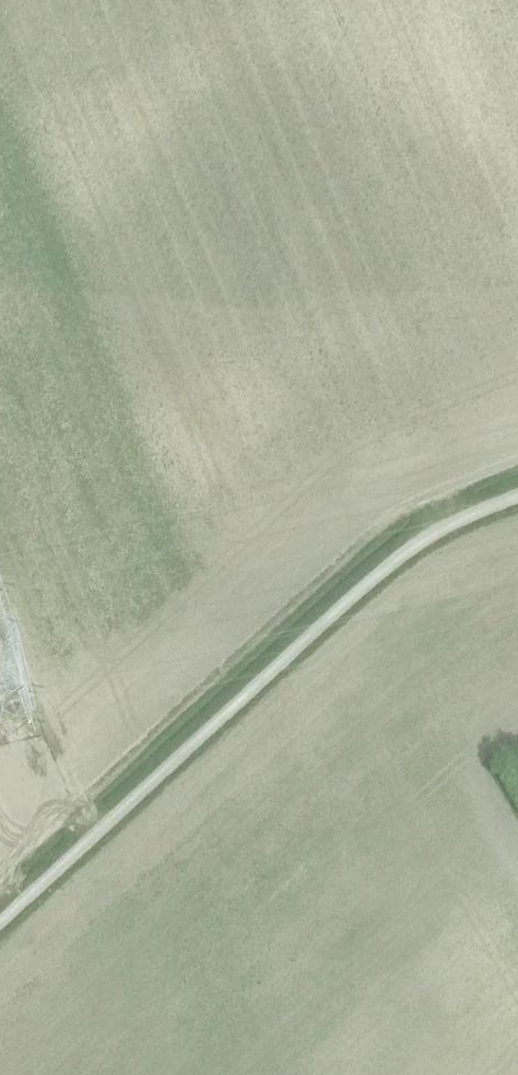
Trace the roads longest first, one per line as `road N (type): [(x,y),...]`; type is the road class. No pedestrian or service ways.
road 1 (unclassified): [(0,921),(385,569),(428,536),(517,499)]

